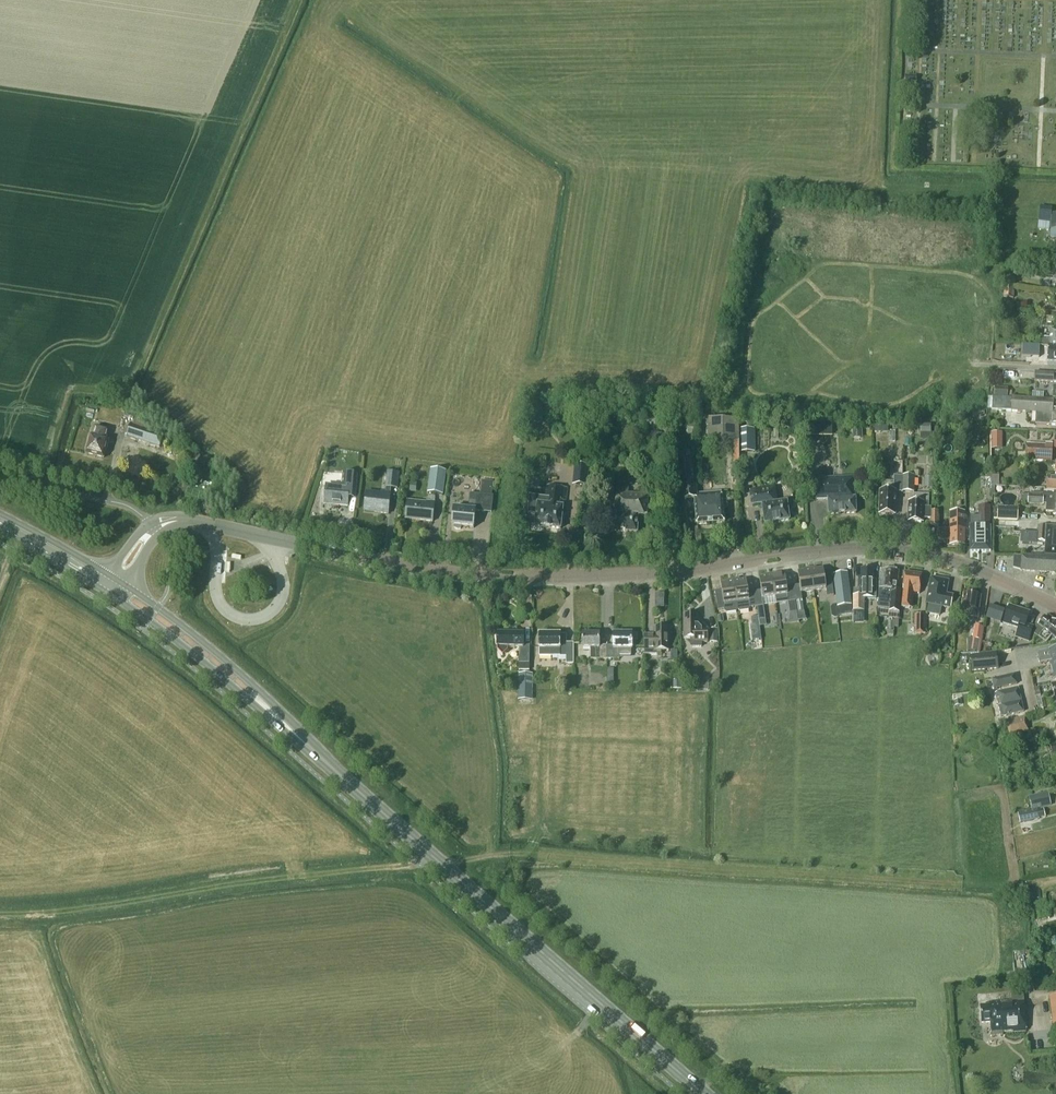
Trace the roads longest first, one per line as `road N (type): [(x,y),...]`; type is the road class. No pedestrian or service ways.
road 1 (tertiary): [(1055,606),(915,552),(844,550),(660,573),(503,578),(174,521)]
road 2 (primary): [(705,1093),(308,745)]
road 3 (primary): [(107,592),(308,745)]
road 4 (primary): [(308,745),(257,687),(123,584)]
road 5 (primary): [(108,574),(0,514)]
road 6 (primary): [(0,532),(107,592)]

